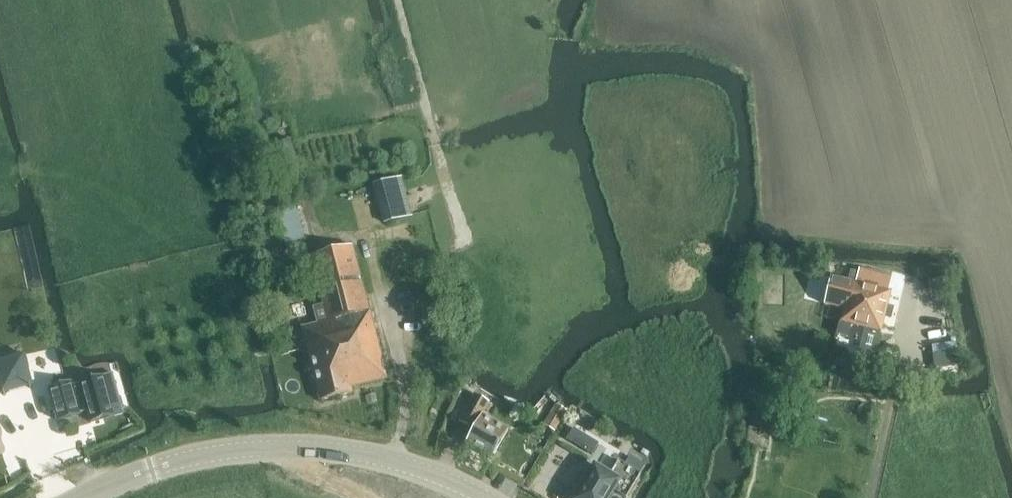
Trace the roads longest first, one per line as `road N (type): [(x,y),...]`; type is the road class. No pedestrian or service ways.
road 1 (tertiary): [(85,497),(205,456),(330,449),(393,459),(482,497)]

